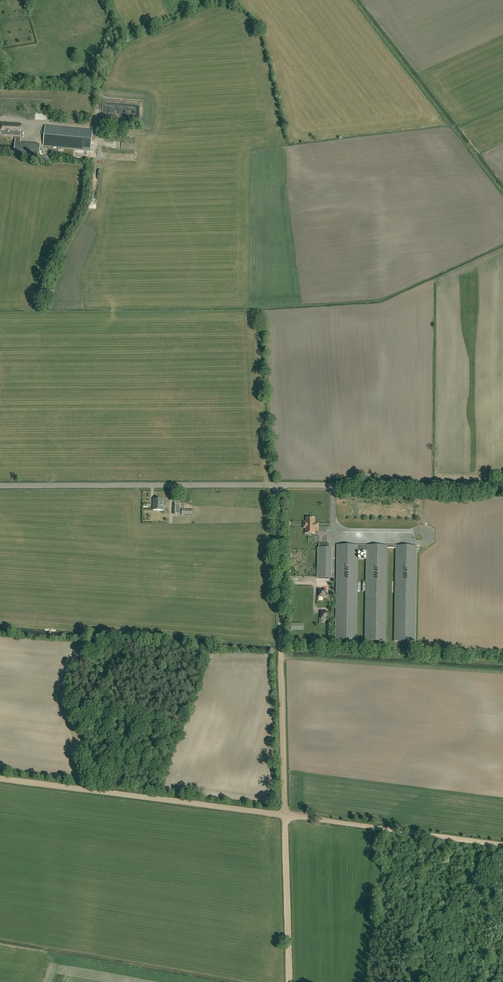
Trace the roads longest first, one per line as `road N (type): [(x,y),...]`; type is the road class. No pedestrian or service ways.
road 1 (unclassified): [(502,488),(0,485)]
road 2 (track): [(279,486),(286,816)]
road 3 (track): [(286,816),(0,781)]
road 4 (track): [(502,844),(286,816)]
road 5 (track): [(286,816),(290,981)]

